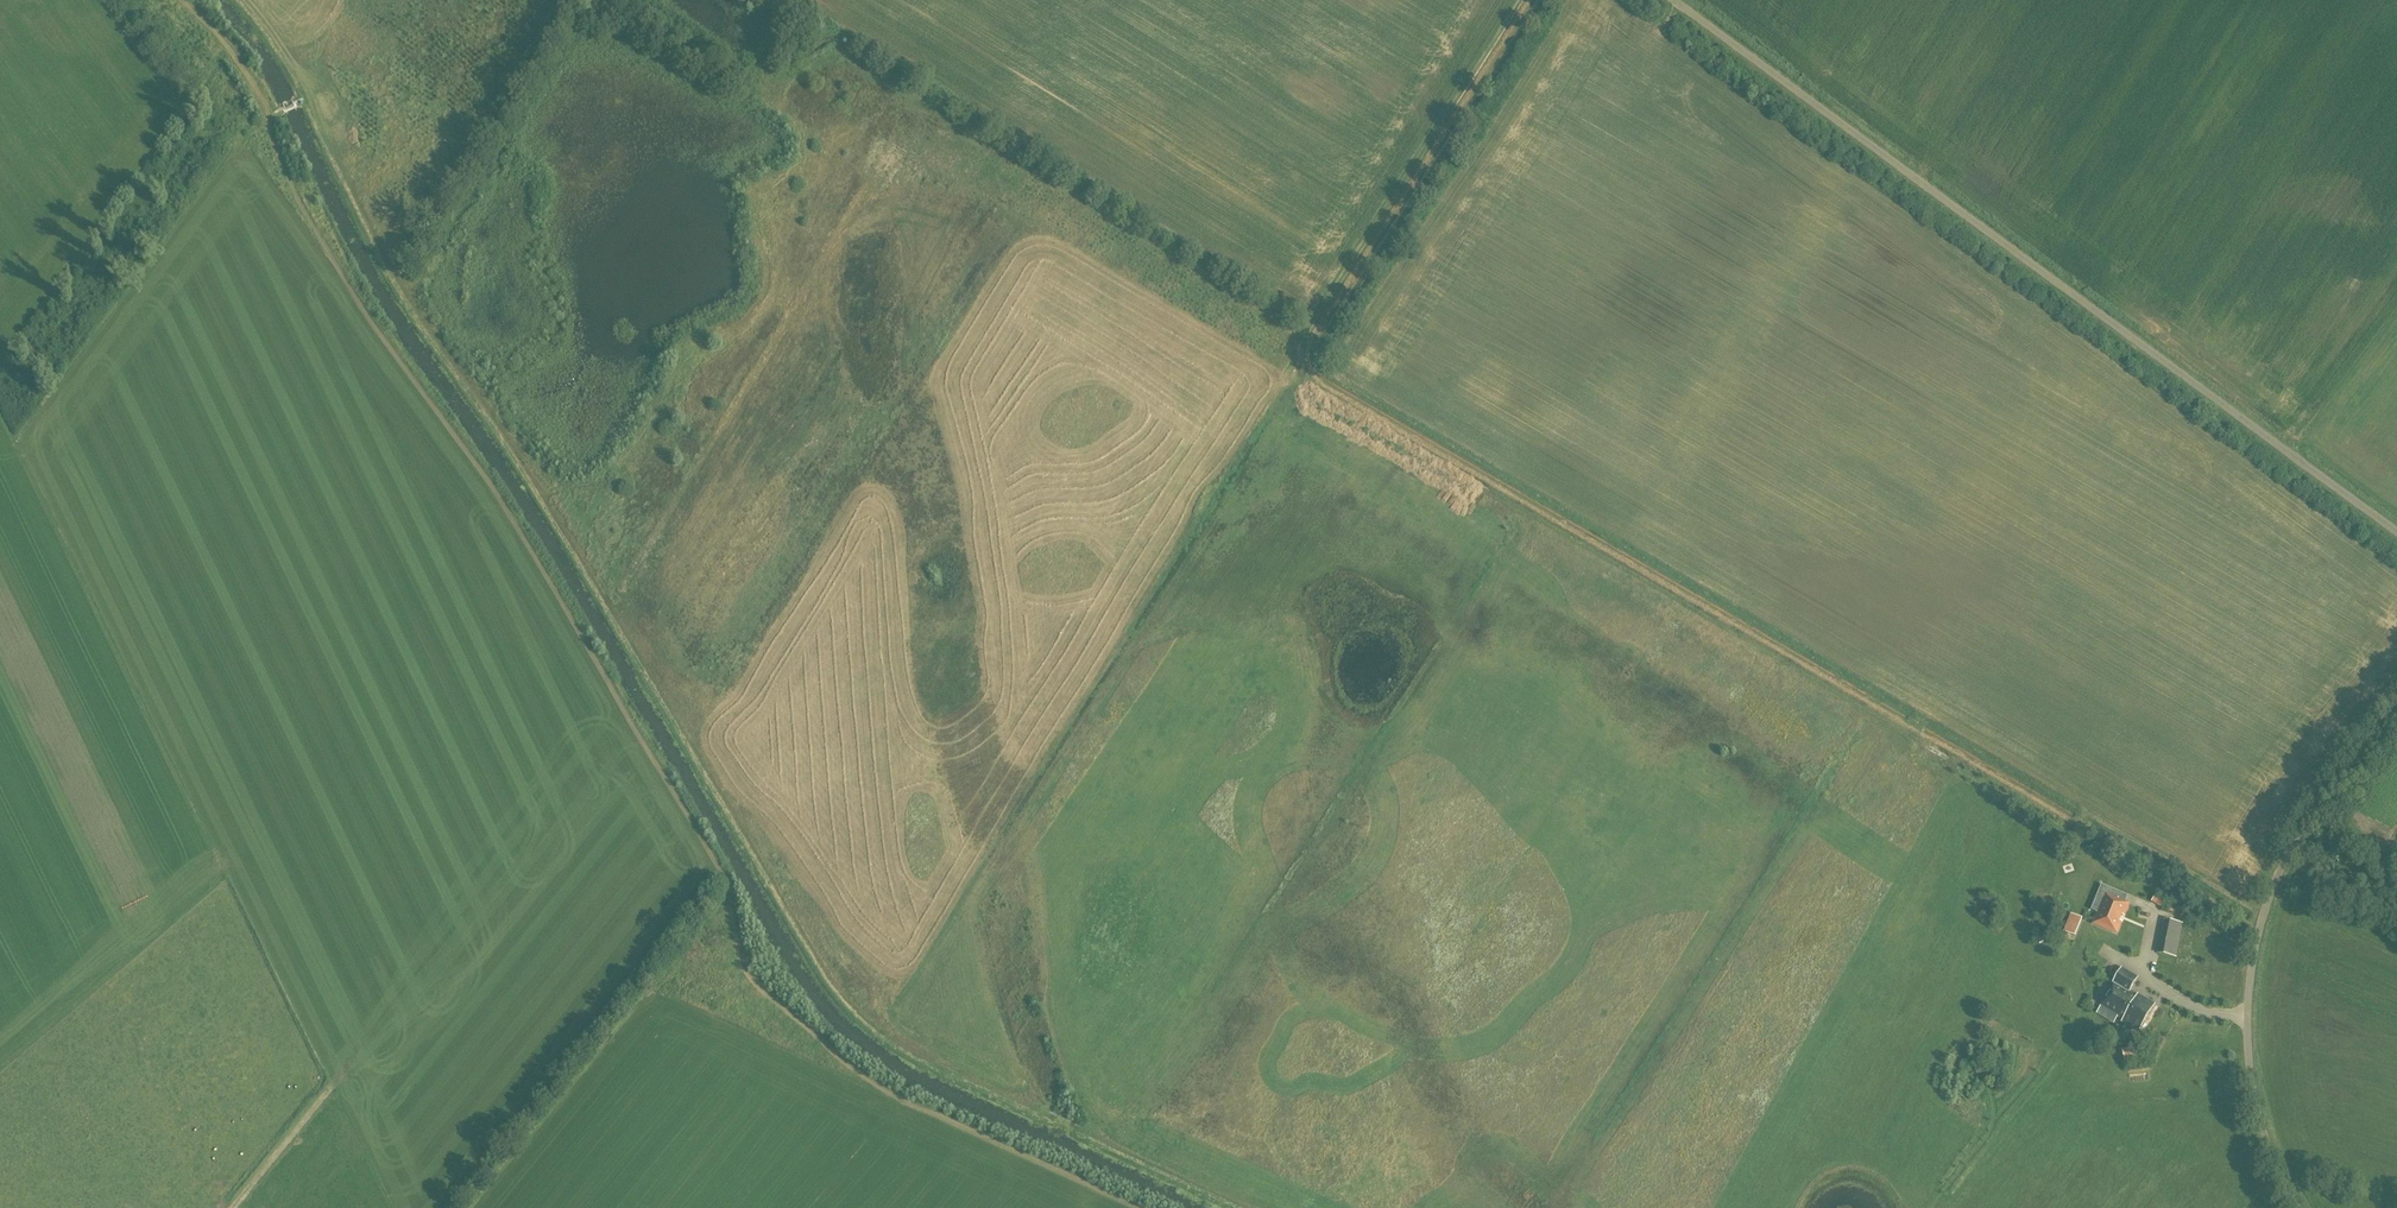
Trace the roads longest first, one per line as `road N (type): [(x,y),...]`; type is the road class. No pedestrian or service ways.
road 1 (track): [(994,132),(1301,333),(1317,383),(2066,817),(2094,841),(2108,881)]
road 2 (unclassified): [(2396,535),(1672,0)]
road 3 (unclassified): [(2294,1207),(2245,1113),(2239,994),(2249,915),(2287,832),(2396,706)]
road 4 (track): [(1527,0),(1305,356)]

